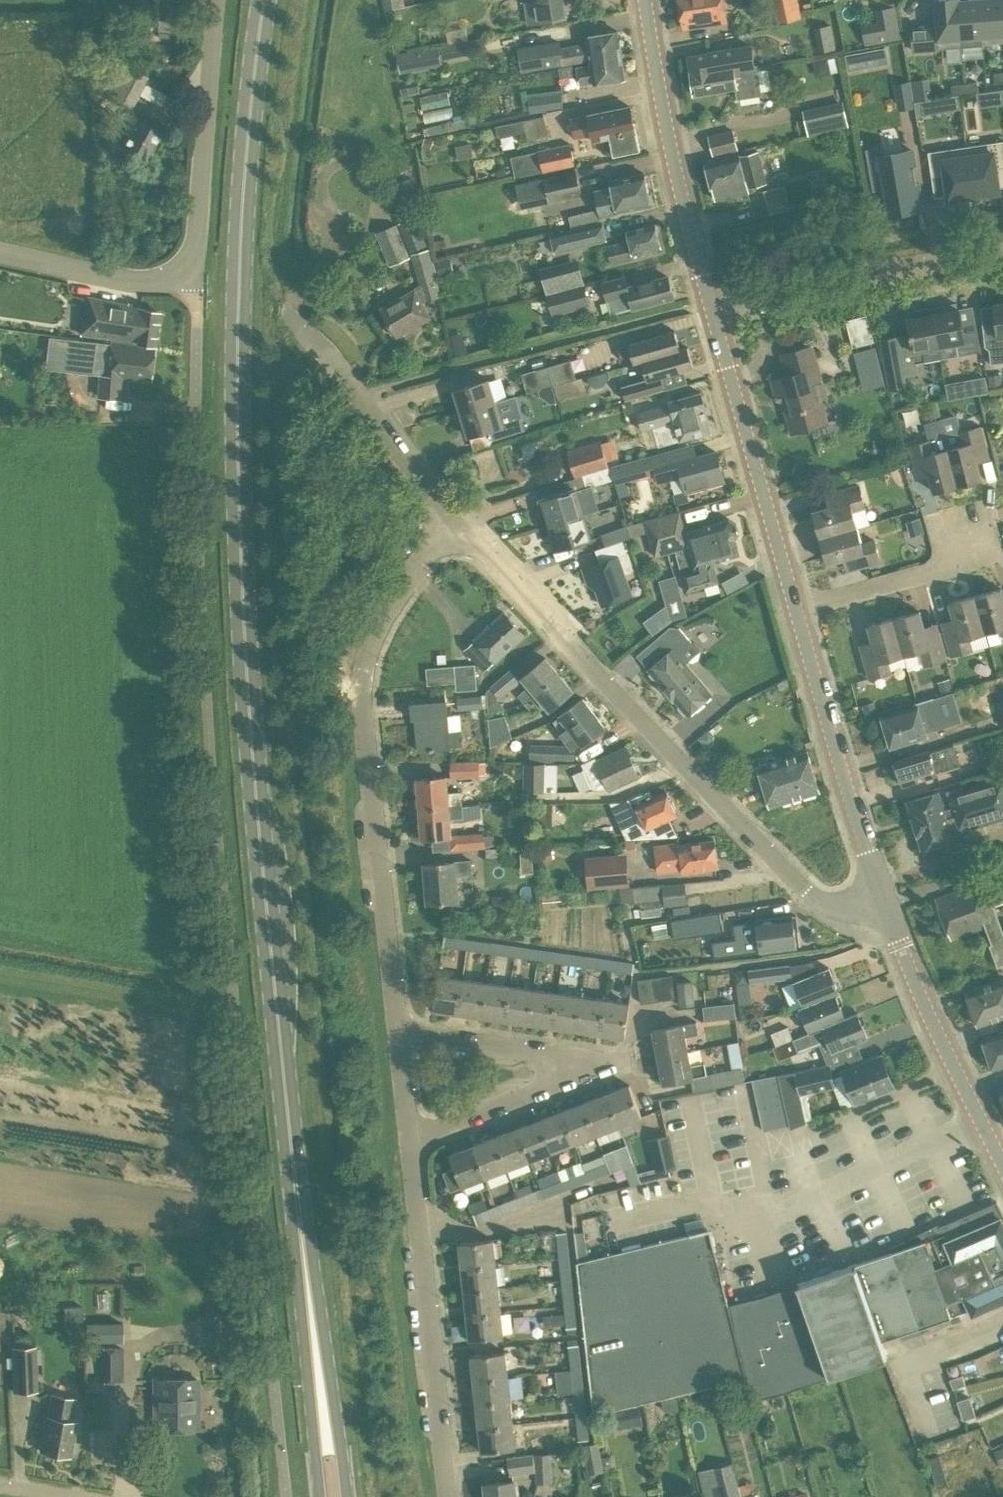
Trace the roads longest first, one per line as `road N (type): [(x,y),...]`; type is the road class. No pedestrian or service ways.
road 1 (primary): [(297,1186),(247,658),(240,501),(239,287),(267,0)]
road 2 (residential): [(878,894),(843,906),(809,892),(459,522)]
road 3 (residential): [(398,1029),(363,677),(391,601),(417,560),(459,522)]
road 4 (residential): [(398,1029),(611,1062),(411,1136)]
road 5 (residential): [(449,1496),(411,1136)]
road 6 (tertiary): [(714,319),(646,0)]
road 7 (primary): [(346,1496),(297,1186)]
road 8 (primary): [(297,1186),(319,1496)]
road 9 (tertiary): [(878,894),(1002,1171)]
road 10 (tertiary): [(795,607),(714,319)]
road 11 (tertiary): [(878,894),(795,607)]
road 12 (residential): [(714,319),(883,274),(1002,253)]
road 13 (unclassified): [(219,0),(195,274)]
road 14 (residential): [(459,522),(297,326)]
road 15 (residential): [(795,607),(979,558),(969,522)]
road 16 (unclassified): [(195,274),(135,281),(0,251)]
road 17 (unclassified): [(195,274),(196,448)]

